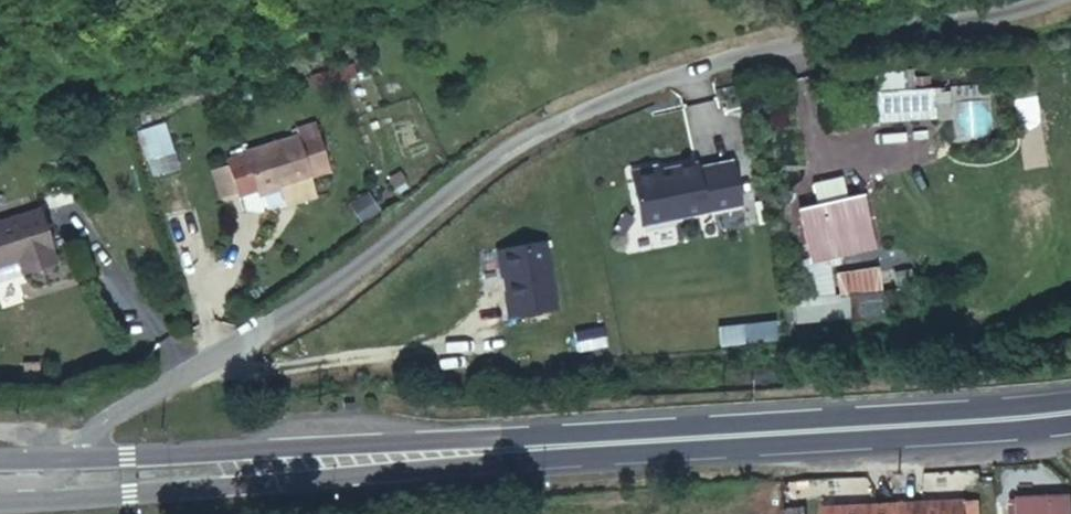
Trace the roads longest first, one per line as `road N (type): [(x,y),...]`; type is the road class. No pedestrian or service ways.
road 1 (residential): [(1035,0),(982,19),(691,69),(549,122),(435,195),(263,331),(111,415),(74,455)]
road 2 (primary): [(46,501),(600,441)]
road 3 (primary): [(600,441),(74,455)]
road 4 (primary): [(1070,409),(600,441)]

